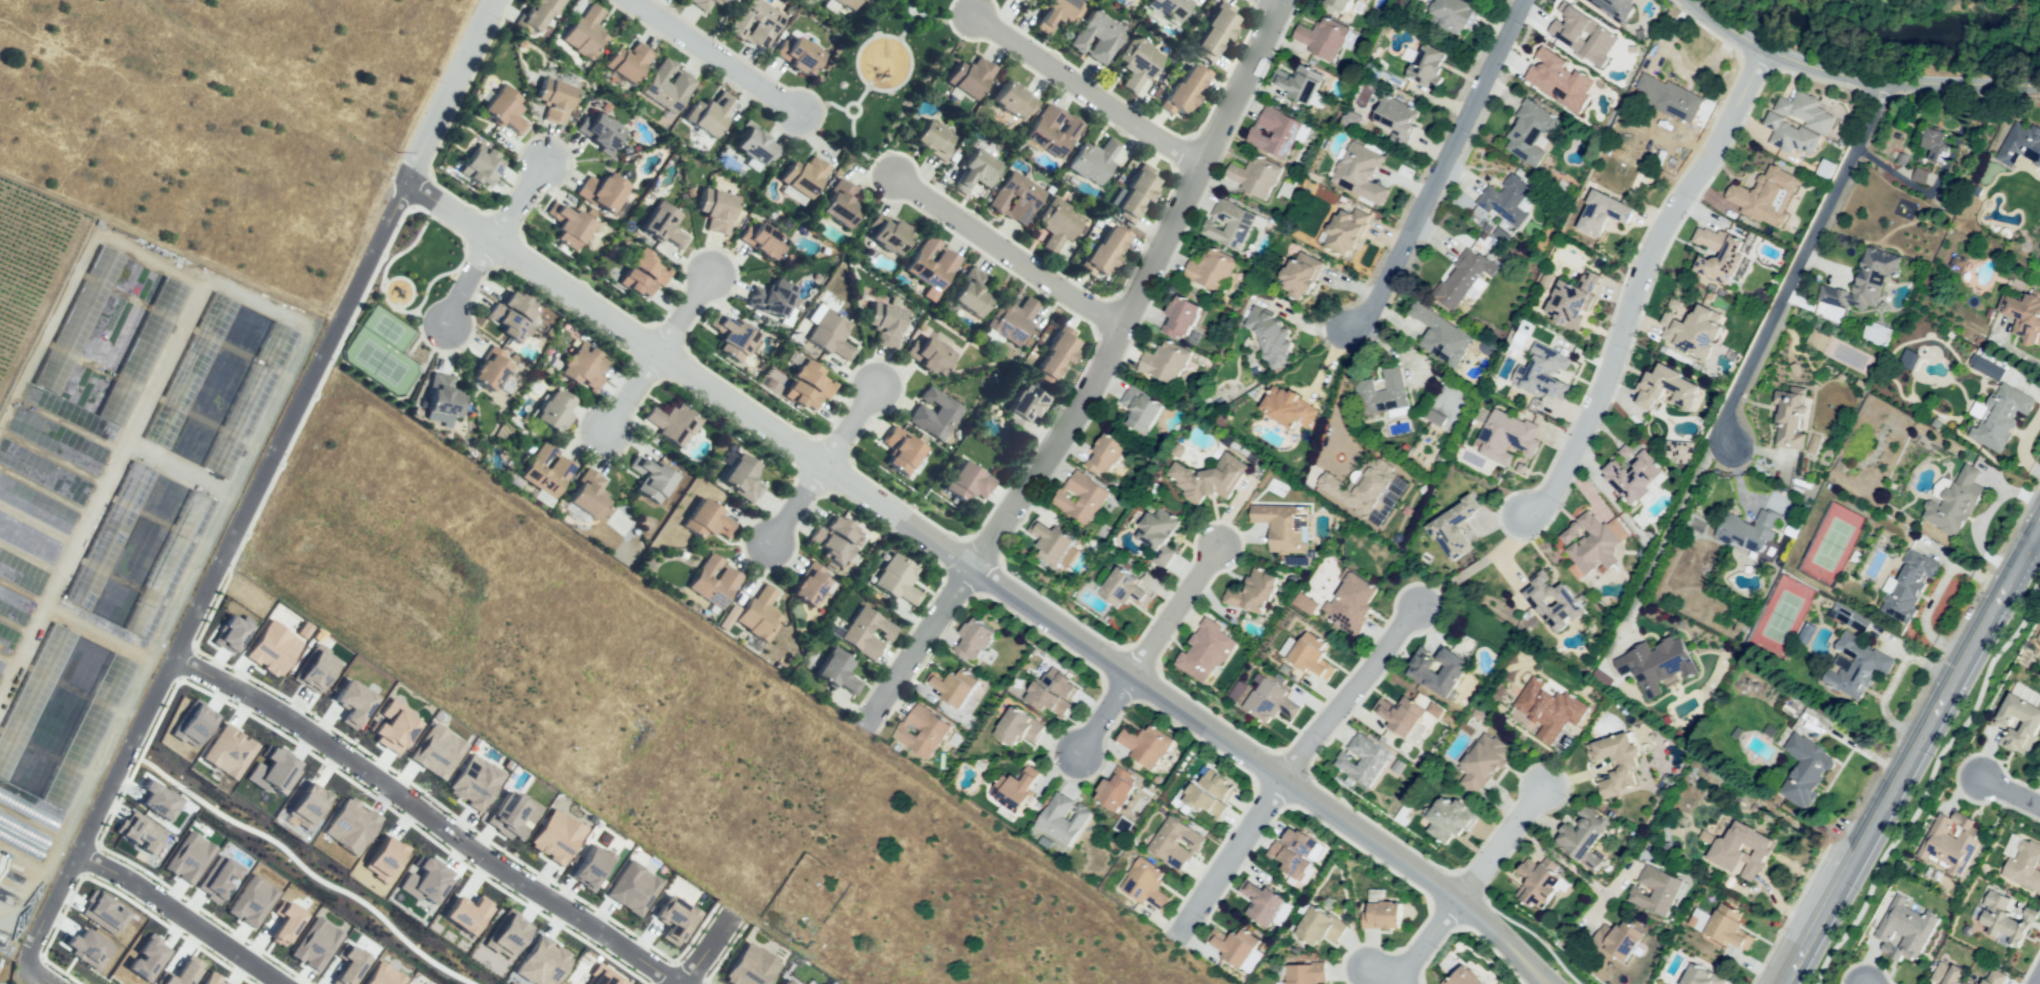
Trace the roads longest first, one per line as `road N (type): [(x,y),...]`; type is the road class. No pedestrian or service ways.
road 1 (residential): [(1545,983),(1457,899),(405,180)]
road 2 (residential): [(23,960),(405,180)]
road 3 (residential): [(1281,0),(1095,379),(872,718)]
road 4 (residential): [(673,983),(282,713),(174,659)]
road 5 (residential): [(1519,519),(1551,493),(1578,446),(1639,278),(1709,163),(1756,57)]
road 6 (secondary): [(1786,983),(2039,525)]
road 7 (residential): [(1877,86),(1727,415),(1730,453)]
road 8 (residential): [(1521,0),(1375,305),(1341,333)]
road 9 (residential): [(2039,88),(1877,86),(1756,57),(1685,0)]
road 10 (residential): [(1120,328),(894,175)]
road 11 (residential): [(1198,164),(973,15)]
road 12 (residential): [(279,983),(77,854)]
road 13 (residential): [(1416,609),(1283,782)]
road 14 (residential): [(800,115),(630,0)]
road 15 (residential): [(498,0),(405,180)]
road 16 (residential): [(1283,782),(1178,932)]
road 17 (residential): [(1133,673),(1215,546)]
road 18 (residential): [(1542,787),(1457,899)]

